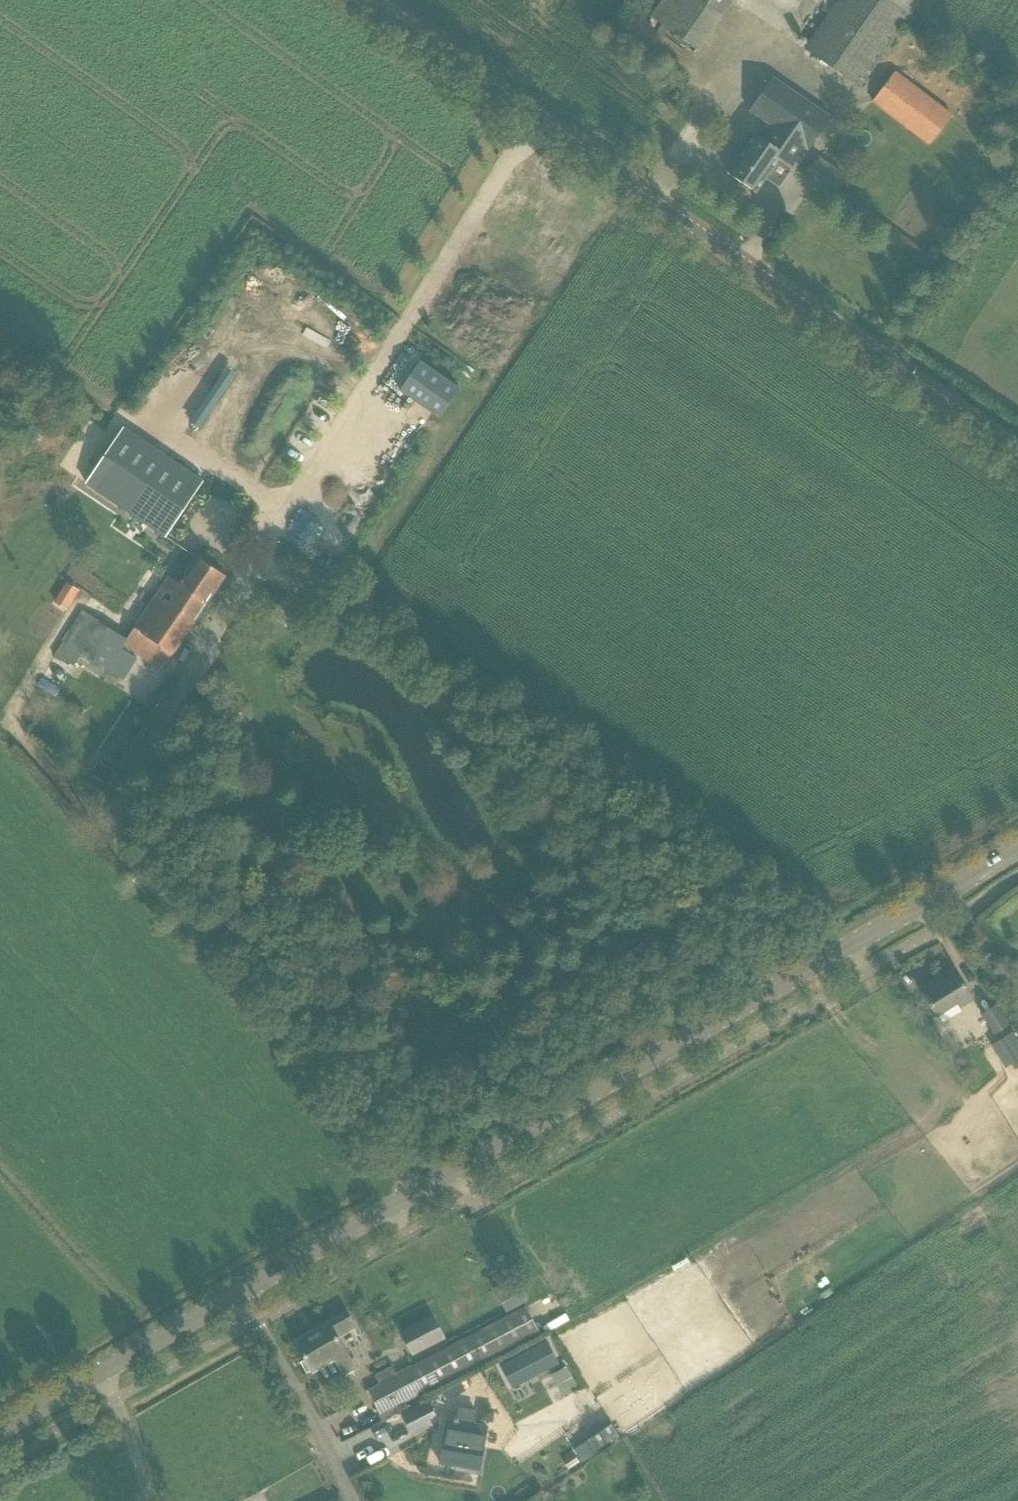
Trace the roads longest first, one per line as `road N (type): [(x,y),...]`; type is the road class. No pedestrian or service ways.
road 1 (unclassified): [(1017,459),(364,0)]
road 2 (tertiary): [(416,1190),(1017,855)]
road 3 (unclassified): [(416,1190),(78,795)]
road 4 (tertiary): [(0,1429),(244,1292)]
road 5 (unclassified): [(356,1500),(244,1292)]
road 6 (tertiary): [(244,1292),(416,1190)]

